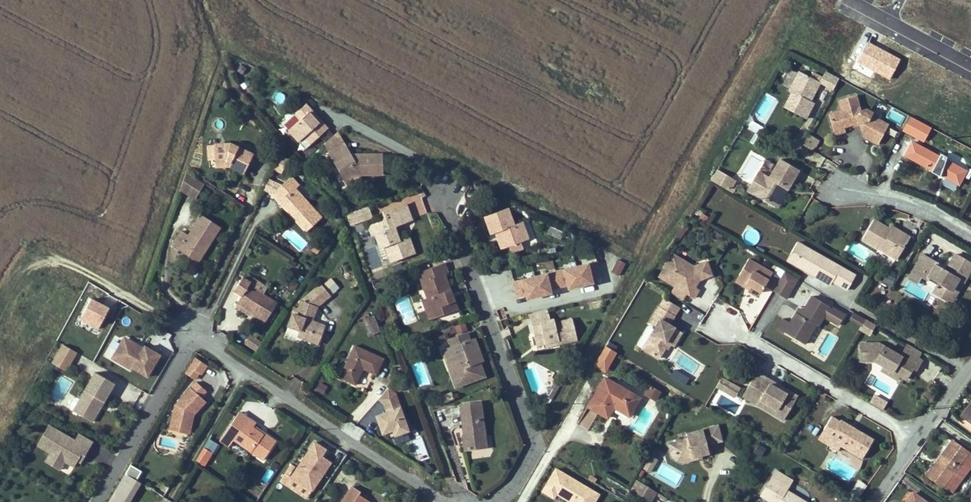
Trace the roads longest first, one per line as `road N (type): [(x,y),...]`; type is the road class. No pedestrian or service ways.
road 1 (residential): [(495,501),(516,484),(534,440),(442,187)]
road 2 (residential): [(195,337),(436,496)]
road 3 (residential): [(735,329),(917,438)]
road 4 (residential): [(195,337),(97,501)]
road 5 (track): [(34,238),(195,337)]
road 6 (residential): [(968,371),(827,288)]
road 7 (residential): [(839,186),(919,203),(970,234)]

